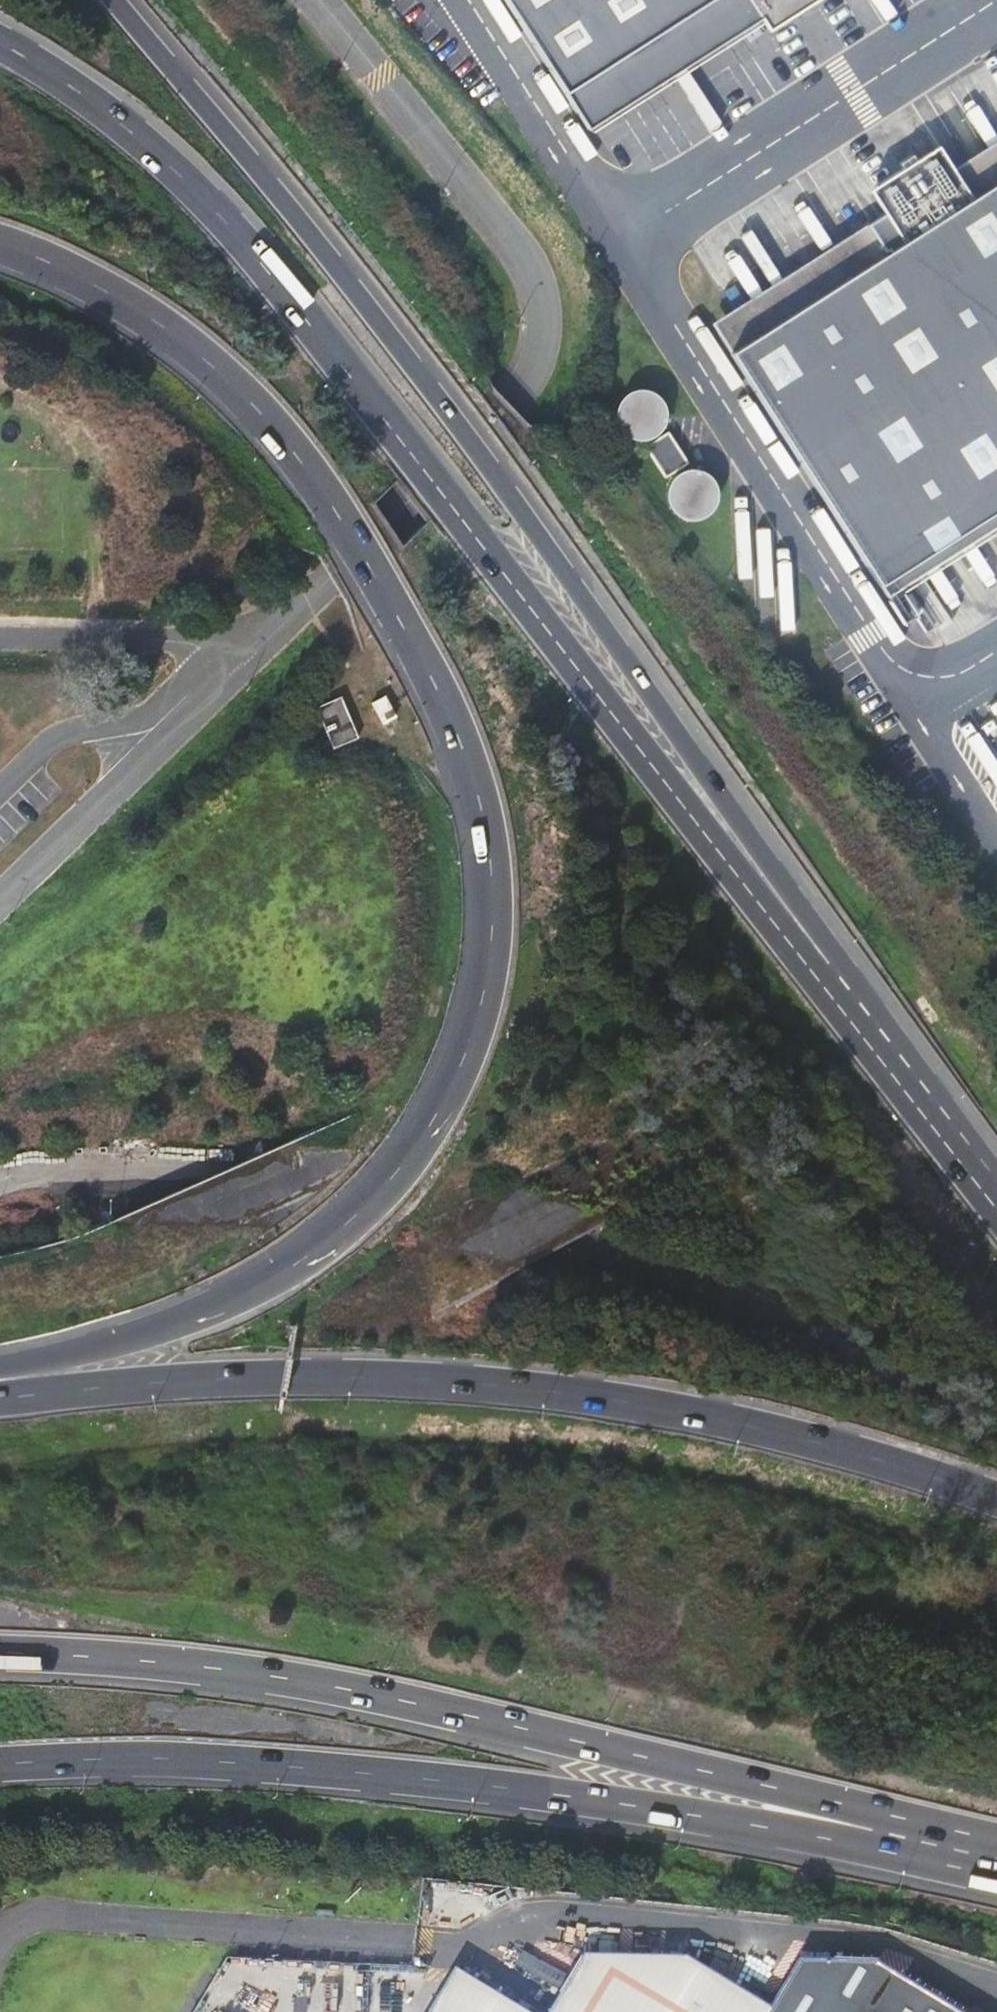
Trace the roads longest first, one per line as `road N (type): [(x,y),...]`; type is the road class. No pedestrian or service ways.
road 1 (motorway): [(0,246),(50,262),(159,324),(210,363),(297,457),(371,570),(461,745),(492,870),(492,933),(483,999),(431,1122),(339,1230),(210,1307),(0,1377)]
road 2 (motorway): [(852,1021),(270,273),(127,128),(0,43)]
road 3 (motorway): [(852,1021),(827,944),(572,584),(256,168),(113,0)]
road 4 (trunk): [(996,1501),(718,1419),(564,1392),(325,1376),(0,1391)]
road 5 (trunk): [(0,1654),(190,1667),(343,1690),(877,1812),(939,1846)]
road 6 (motorway): [(0,1765),(164,1759),(385,1774),(731,1821),(869,1848),(939,1846)]
road 7 (motorway): [(996,1201),(852,1021)]

